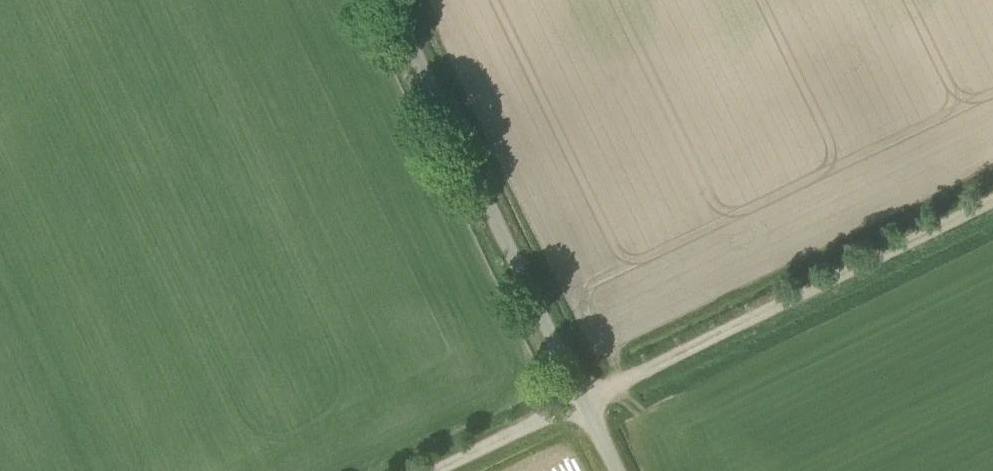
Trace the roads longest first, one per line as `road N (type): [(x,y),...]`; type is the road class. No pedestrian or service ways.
road 1 (track): [(992,204),(439,470)]
road 2 (unclassified): [(612,470),(381,0)]

